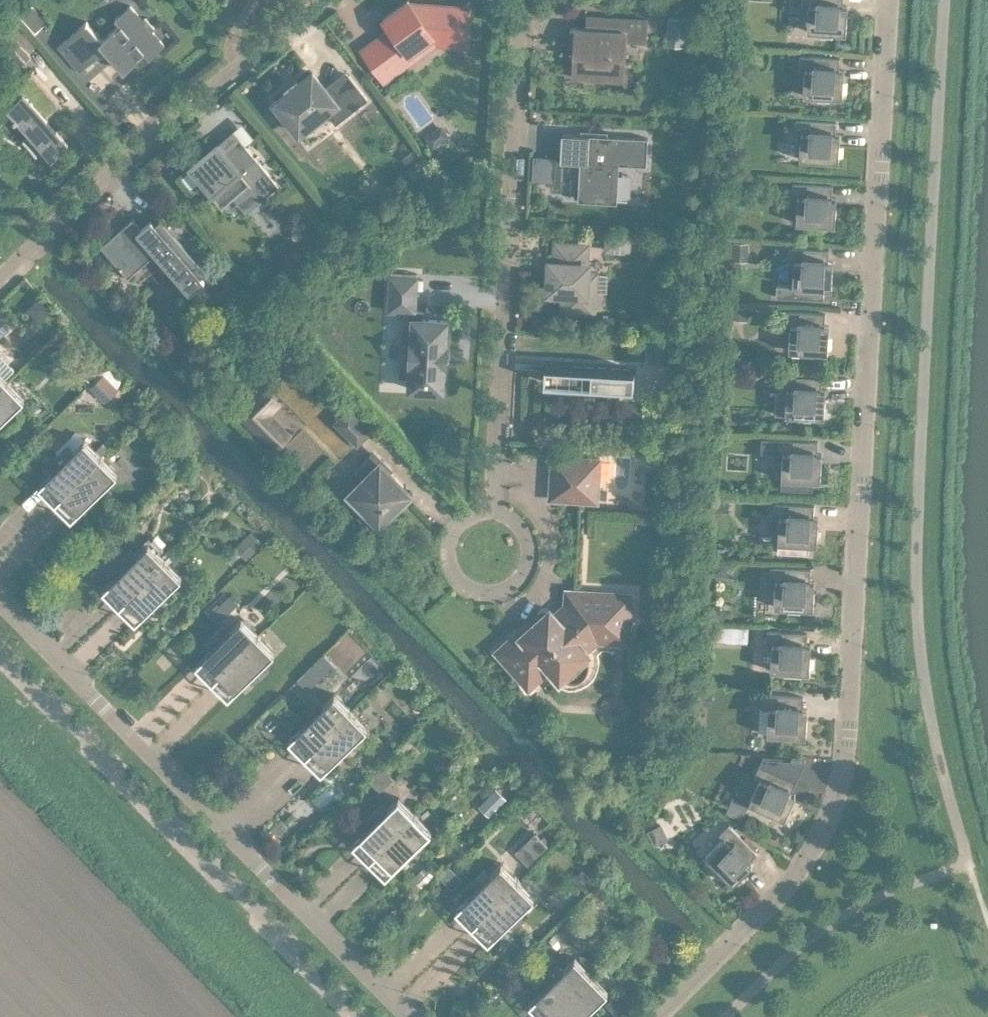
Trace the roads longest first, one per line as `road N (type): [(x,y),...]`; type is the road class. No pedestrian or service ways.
road 1 (residential): [(882,0),(833,788),(782,876),(641,1016)]
road 2 (residential): [(413,1016),(0,591)]
road 3 (residential): [(0,647),(368,1016)]
road 4 (residential): [(514,0),(489,501)]
road 5 (residential): [(0,263),(80,187),(314,0)]
road 6 (residential): [(489,501),(514,513),(526,539),(507,577),(479,583),(456,573),(443,550),(446,525),(476,501)]

